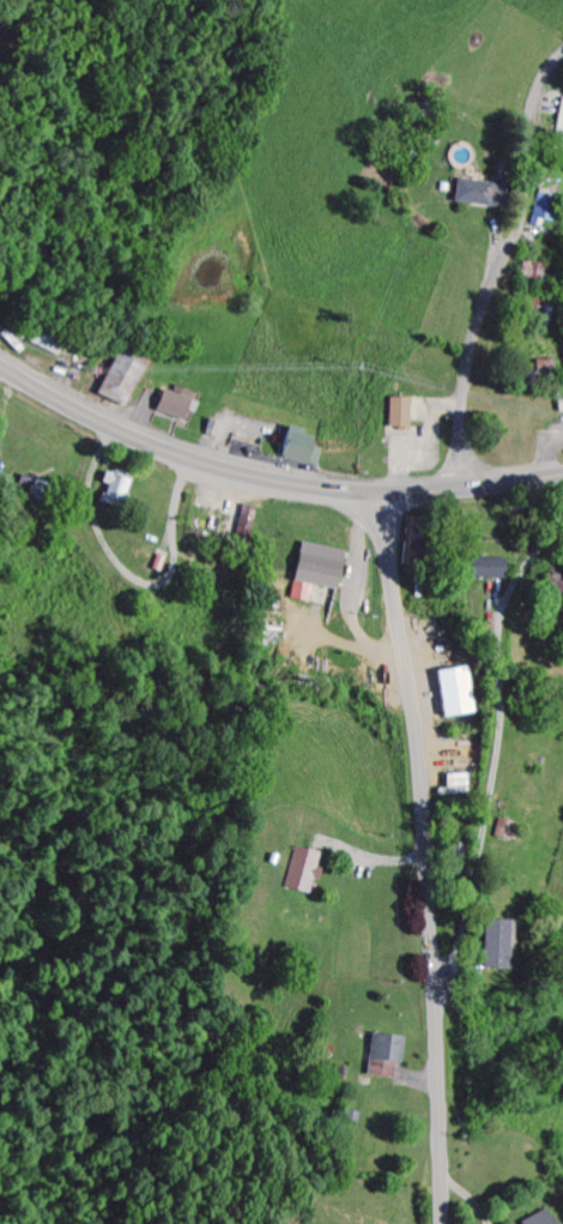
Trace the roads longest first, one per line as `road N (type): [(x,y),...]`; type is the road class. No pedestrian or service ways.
road 1 (tertiary): [(376,494),(419,778),(440,1223)]
road 2 (primary): [(0,367),(149,445),(259,478),(376,494),(562,472)]
road 3 (residential): [(562,539),(531,560),(496,638),(501,713),(489,812),(460,954),(434,981)]
road 4 (residential): [(459,487),(555,66),(562,62)]

